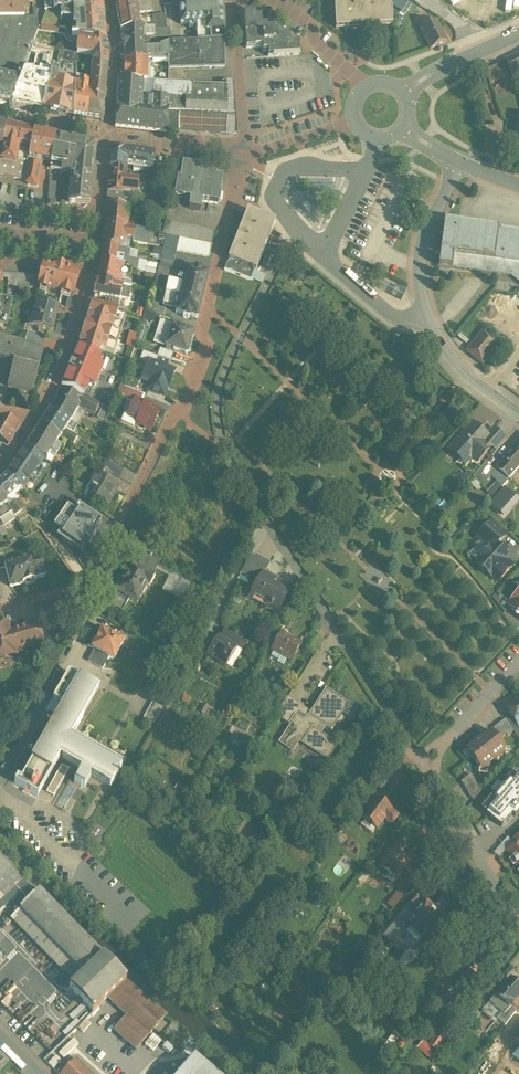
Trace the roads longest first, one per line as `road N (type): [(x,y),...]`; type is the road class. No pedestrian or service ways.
road 1 (residential): [(425,758),(408,747),(222,446),(223,371),(294,226)]
road 2 (residential): [(241,151),(201,332),(207,347),(185,406),(172,416),(93,574),(65,591),(0,608)]
road 3 (residential): [(95,243),(77,322),(36,420)]
road 4 (residential): [(425,758),(518,920)]
road 5 (residential): [(424,314),(386,312),(294,226)]
road 6 (residential): [(458,164),(419,258),(424,314)]
road 7 (residential): [(241,151),(237,0)]
road 8 (residential): [(109,0),(114,63),(106,137)]
road 9 (residential): [(518,412),(456,363),(424,314)]
road 10 (residential): [(241,151),(106,137)]
road 11 (residential): [(518,662),(425,758)]
road 12 (residential): [(365,88),(308,23),(268,0)]
road 13 (residential): [(356,121),(262,153),(241,151)]

